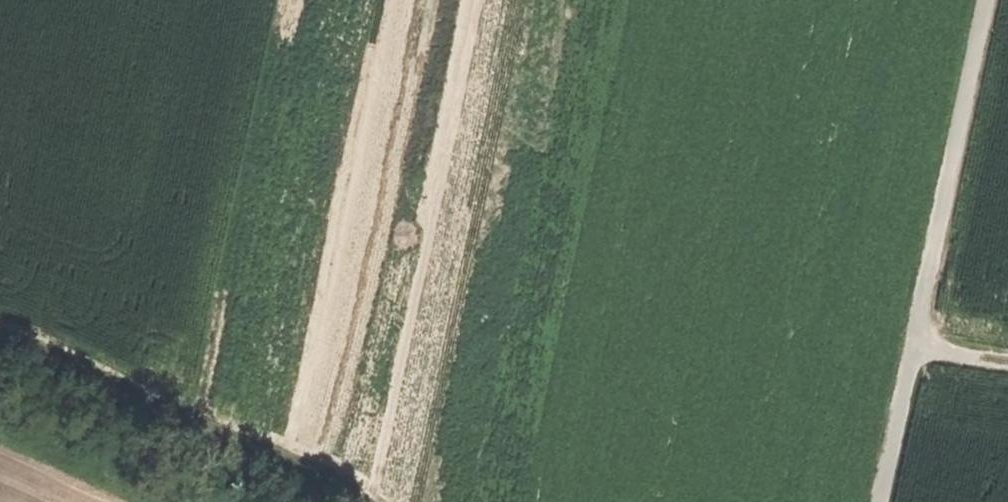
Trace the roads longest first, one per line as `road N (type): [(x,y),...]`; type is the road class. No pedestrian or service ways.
road 1 (track): [(987,0),(883,501)]
road 2 (track): [(349,501),(330,481),(0,331)]

